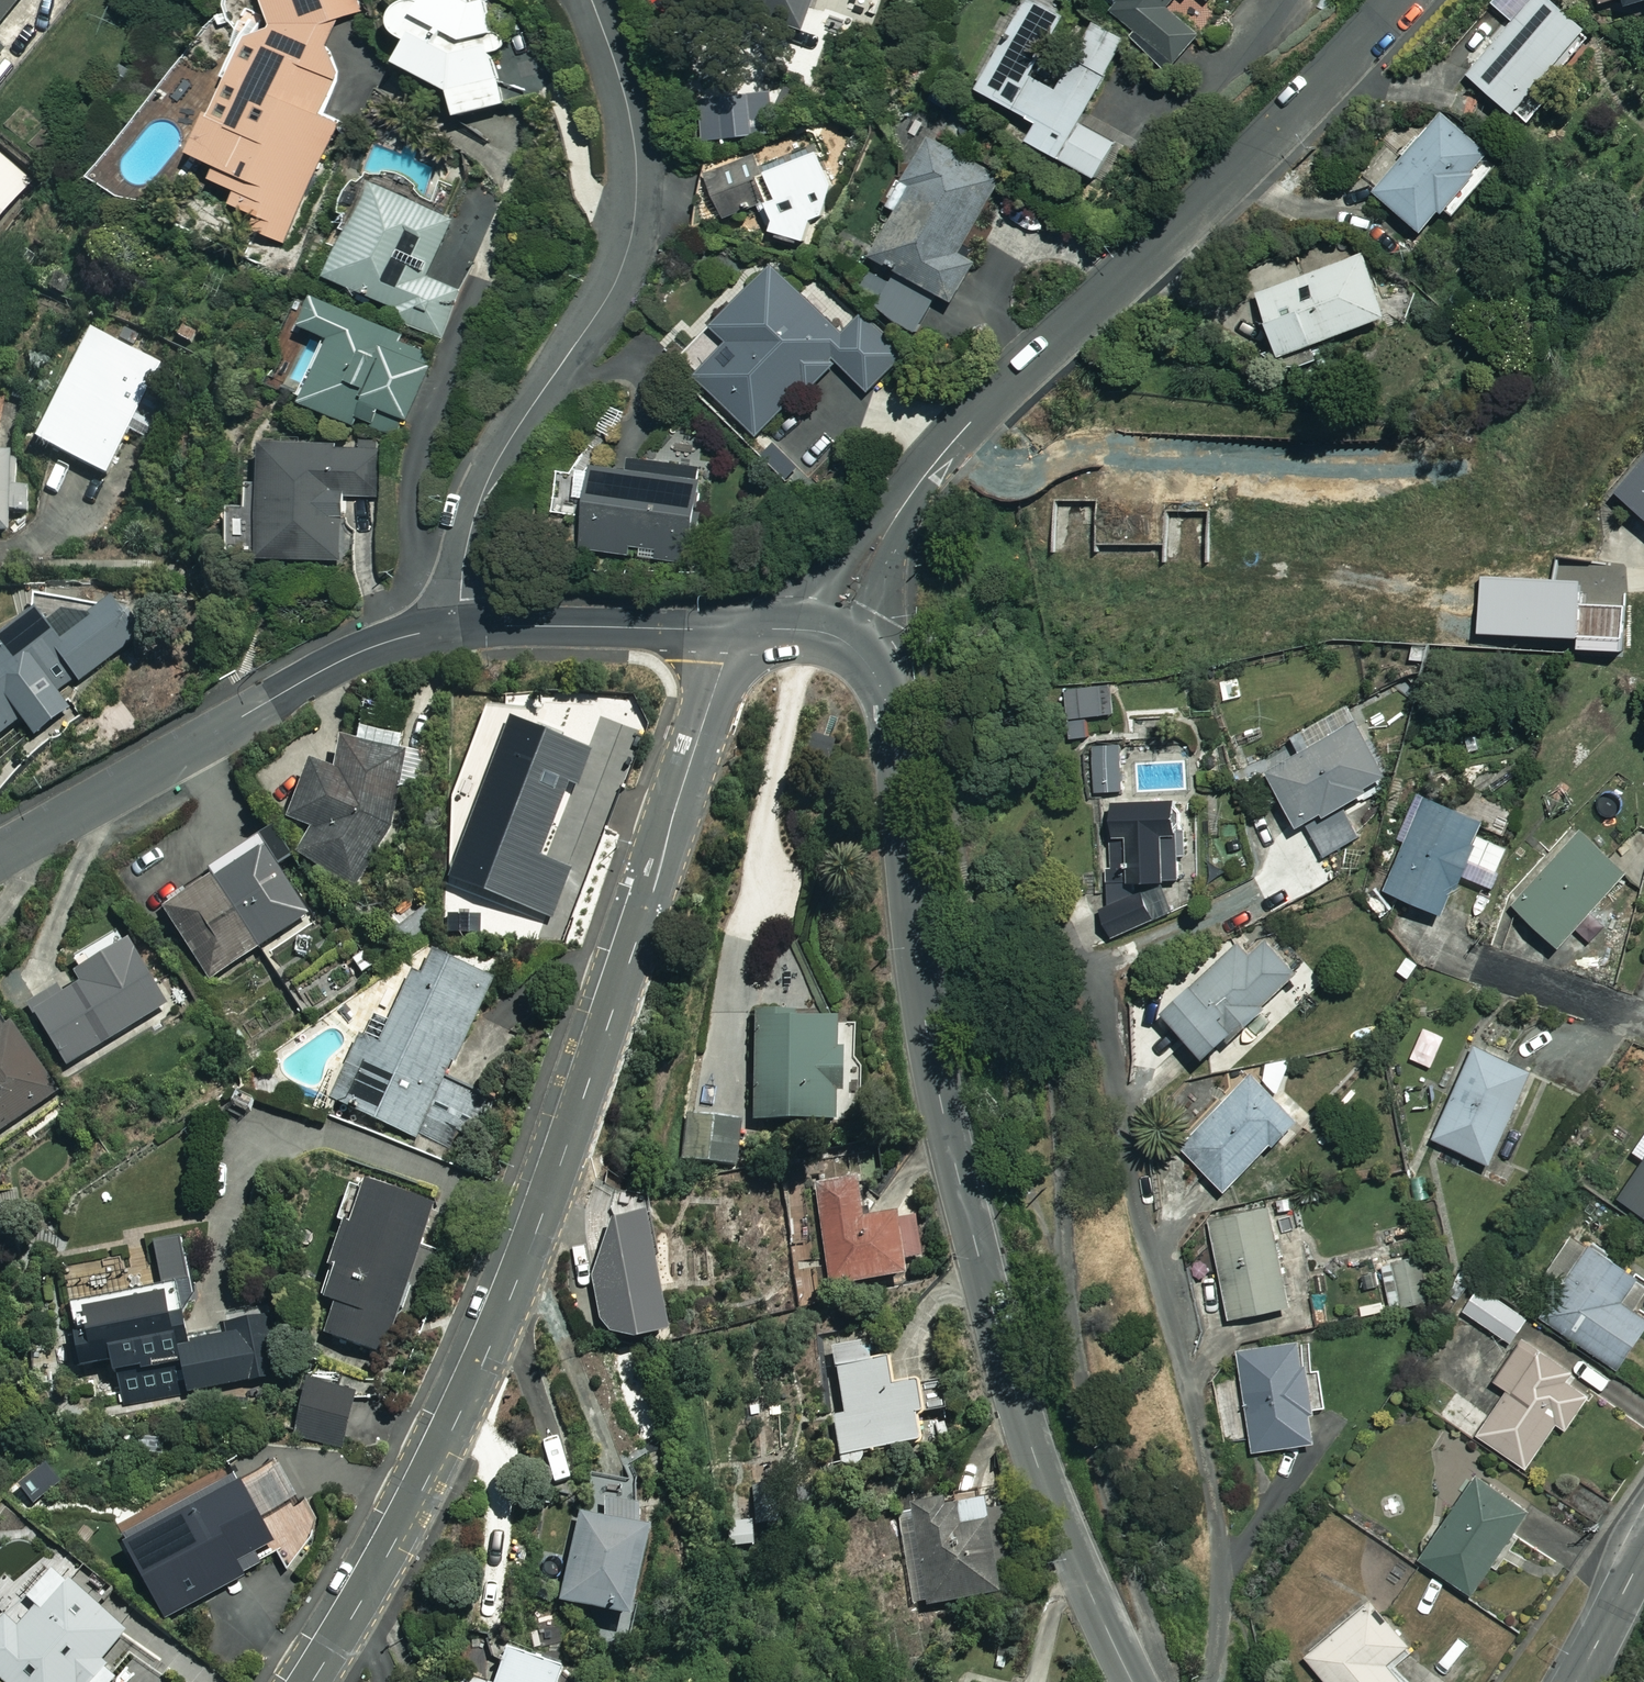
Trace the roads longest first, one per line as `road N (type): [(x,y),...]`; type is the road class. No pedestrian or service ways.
road 1 (tertiary): [(734,629),(589,1082),(488,1351),(380,1568),(311,1681)]
road 2 (tertiary): [(1132,1681),(1057,1517),(1015,1389),(926,1028),(889,715),(873,672),(835,634)]
road 3 (residential): [(1382,0),(1187,218),(946,448),(875,544),(835,634)]
road 4 (residential): [(459,630),(465,553),(483,492),(604,304),(635,220),(629,108),(592,0)]
road 5 (tertiary): [(459,630),(382,644),(325,669),(0,855)]
road 6 (tertiary): [(734,629),(459,630)]
road 7 (tertiary): [(1643,1554),(1574,1681)]

